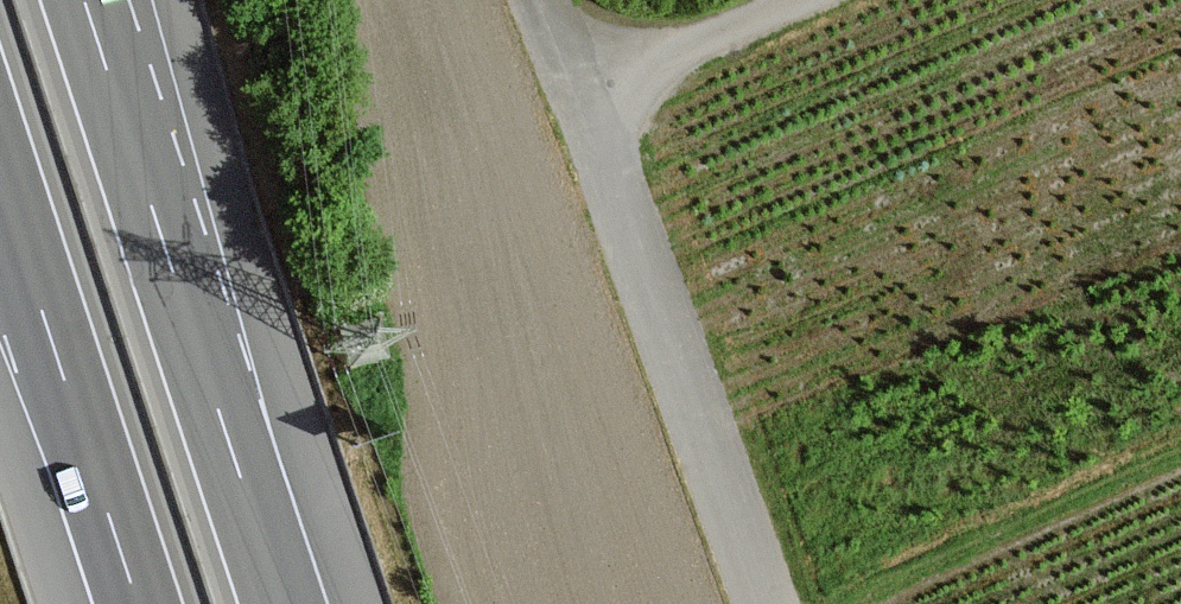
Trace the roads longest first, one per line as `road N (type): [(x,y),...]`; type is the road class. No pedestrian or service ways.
road 1 (motorway): [(287,603),(88,0)]
road 2 (unclassified): [(572,90),(759,603)]
road 3 (motorway): [(0,176),(141,603)]
road 4 (unclassified): [(572,90),(794,0)]

